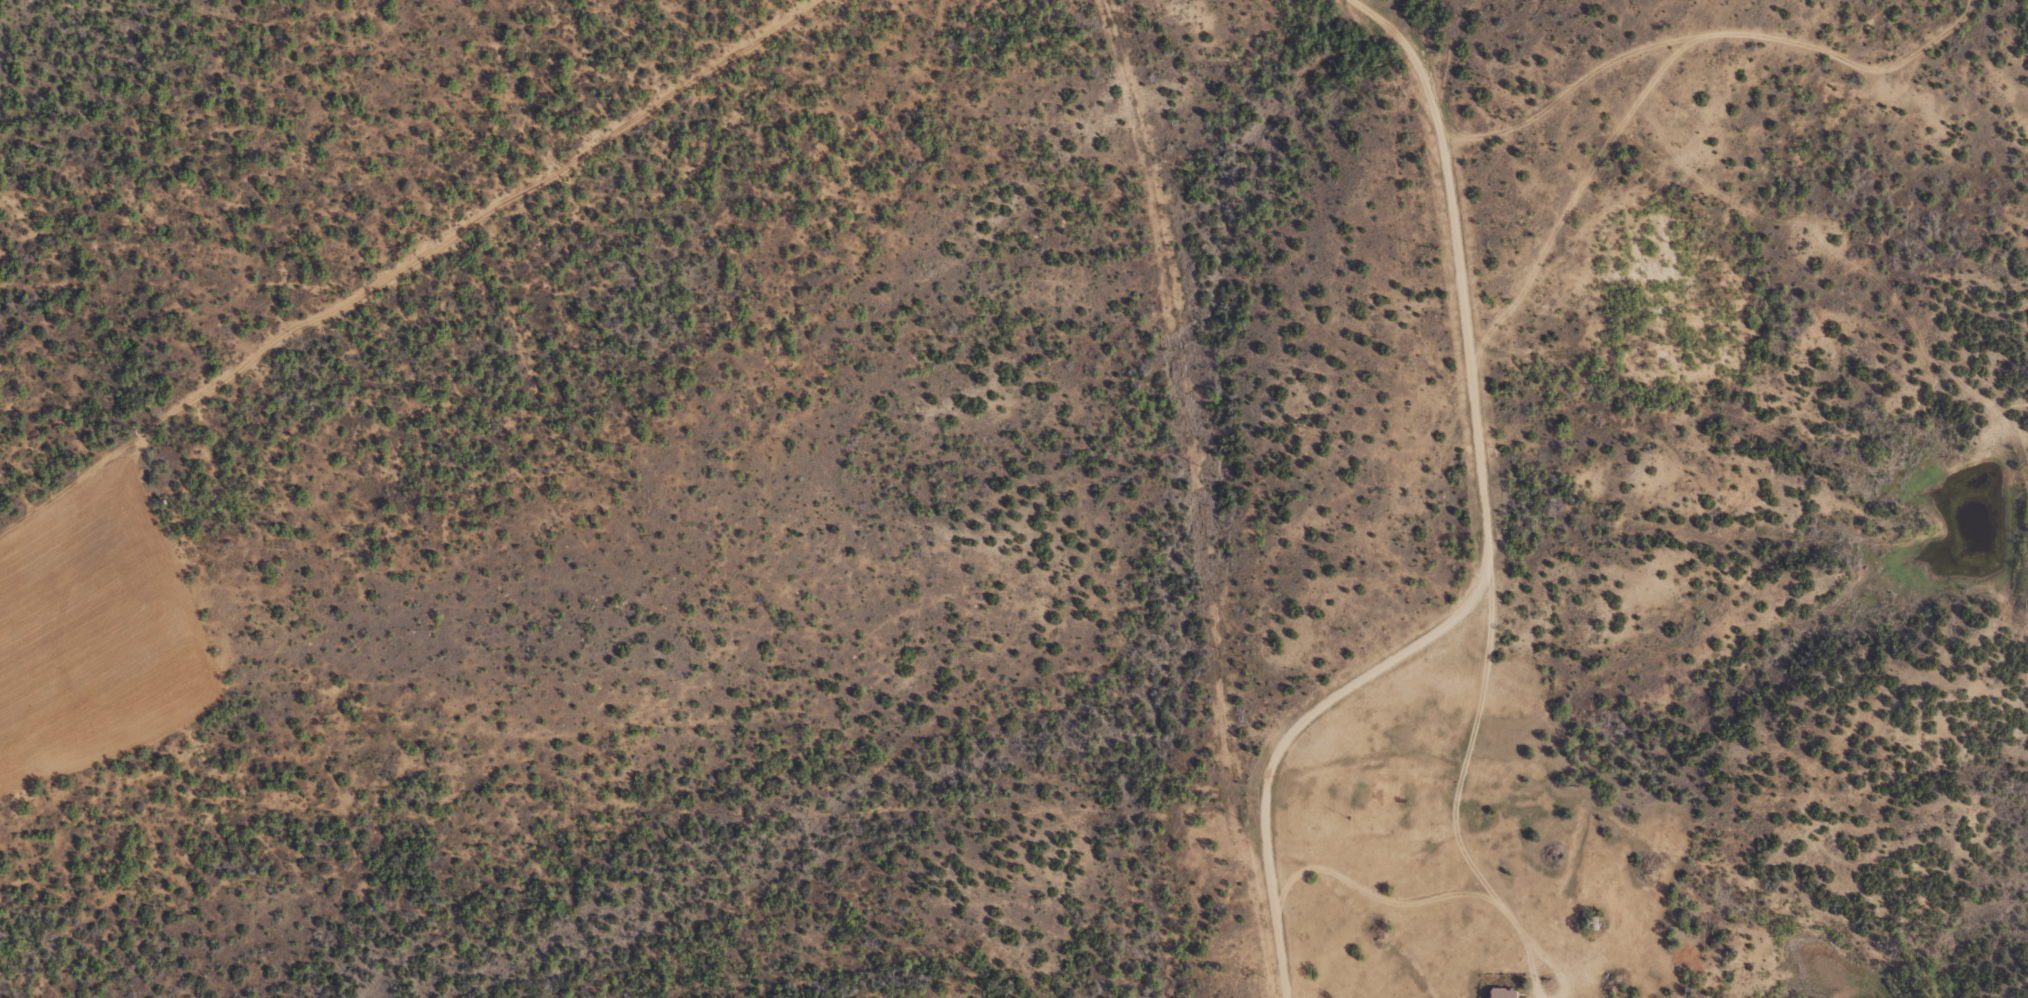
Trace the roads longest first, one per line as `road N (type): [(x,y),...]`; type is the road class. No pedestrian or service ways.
road 1 (track): [(1347,0),(1394,79),(1399,113),(1450,213),(1485,594),(1463,627),(1460,884),(1516,966)]
road 2 (track): [(1450,213),(1490,197),(1566,121),(1637,80),(1911,65),(1987,24),(2013,0)]
road 3 (track): [(1463,627),(1450,645),(1268,726),(1247,772),(1242,874),(1257,889),(1268,955),(1283,971),(1288,997)]

